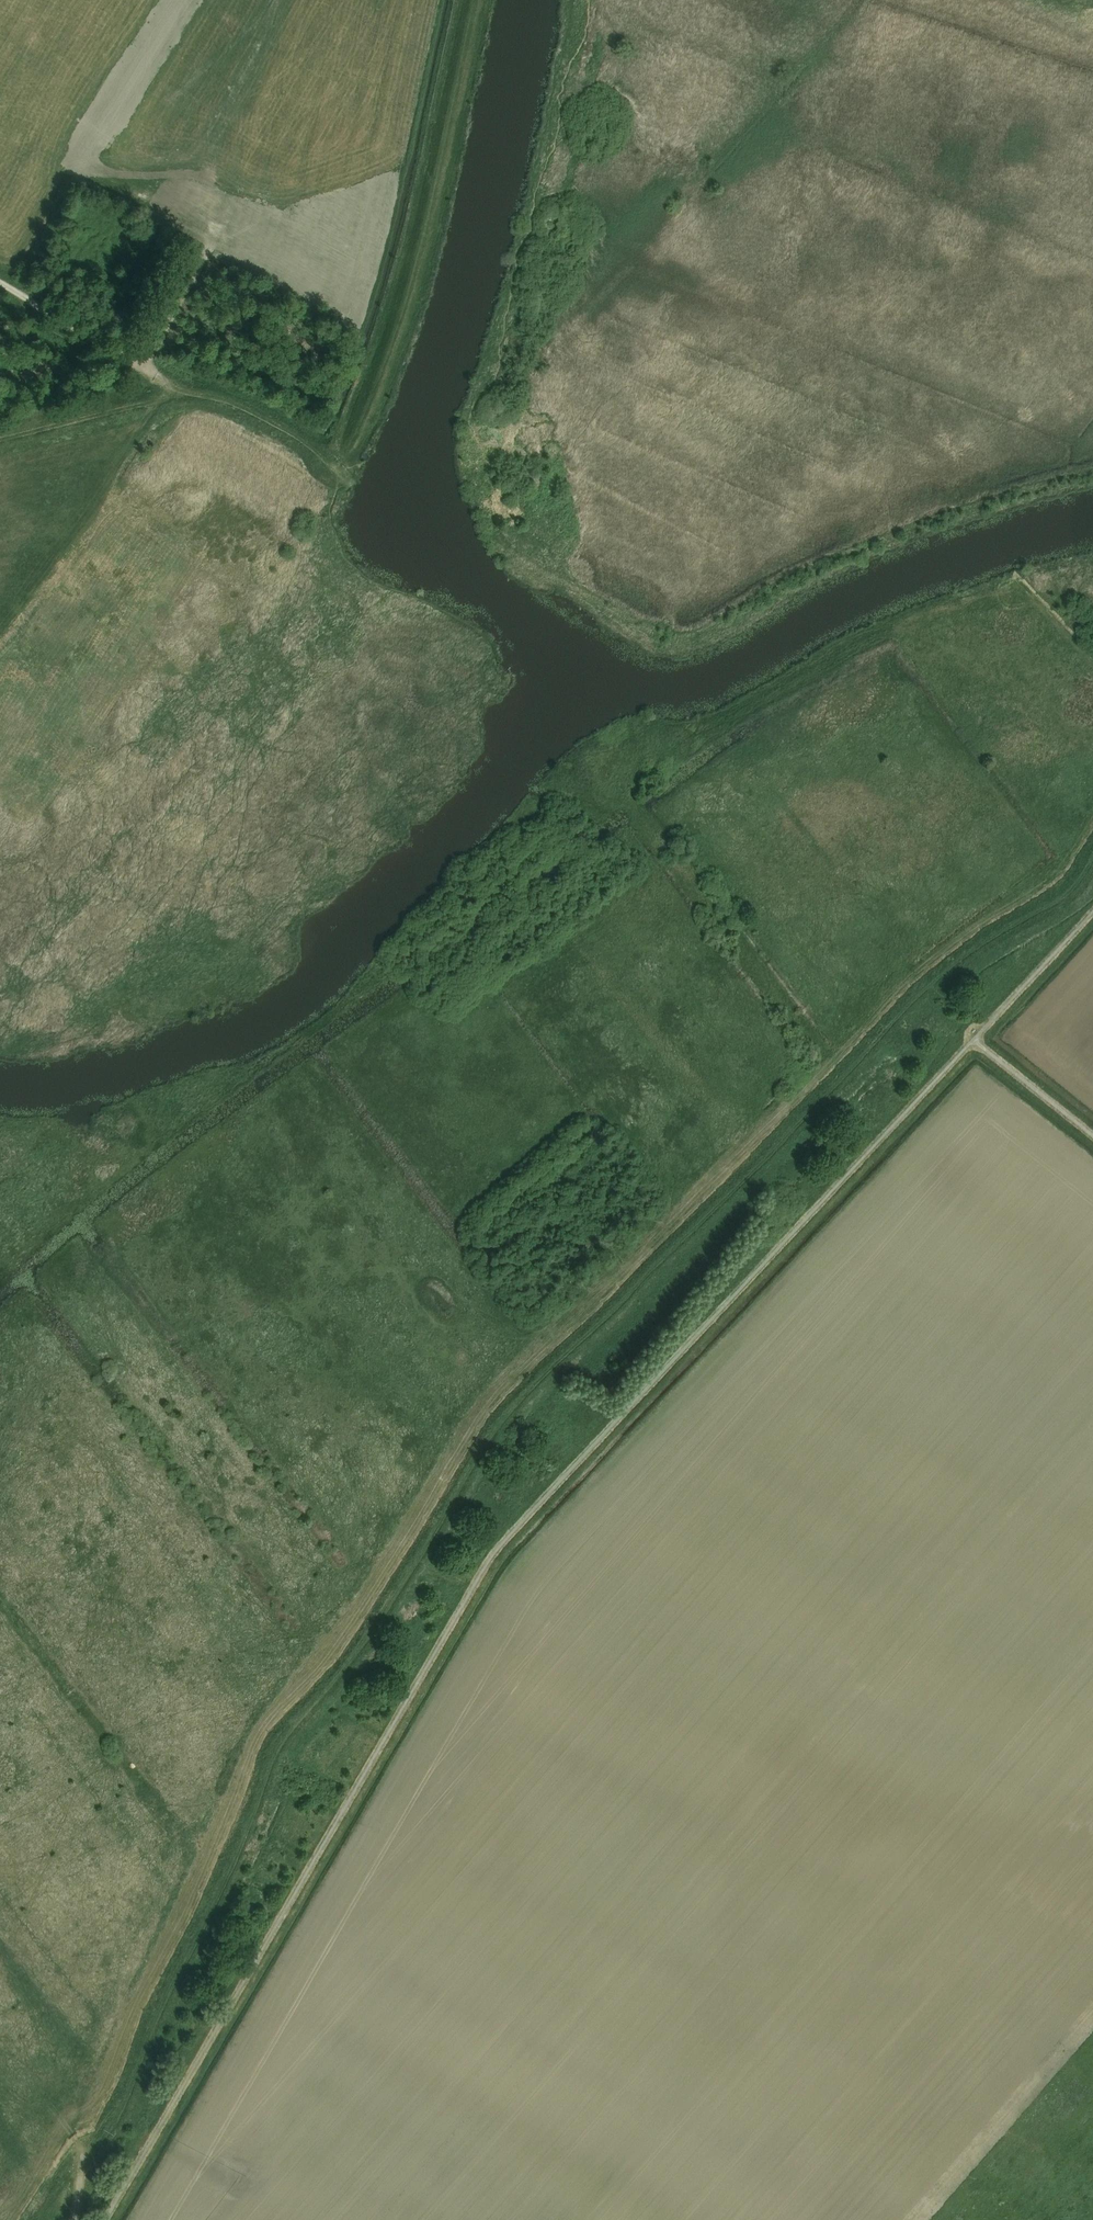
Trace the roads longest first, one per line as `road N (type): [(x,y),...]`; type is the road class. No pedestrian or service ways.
road 1 (track): [(475,0),(410,295),(338,469),(214,397),(177,390)]
road 2 (unclassified): [(157,378),(0,286)]

